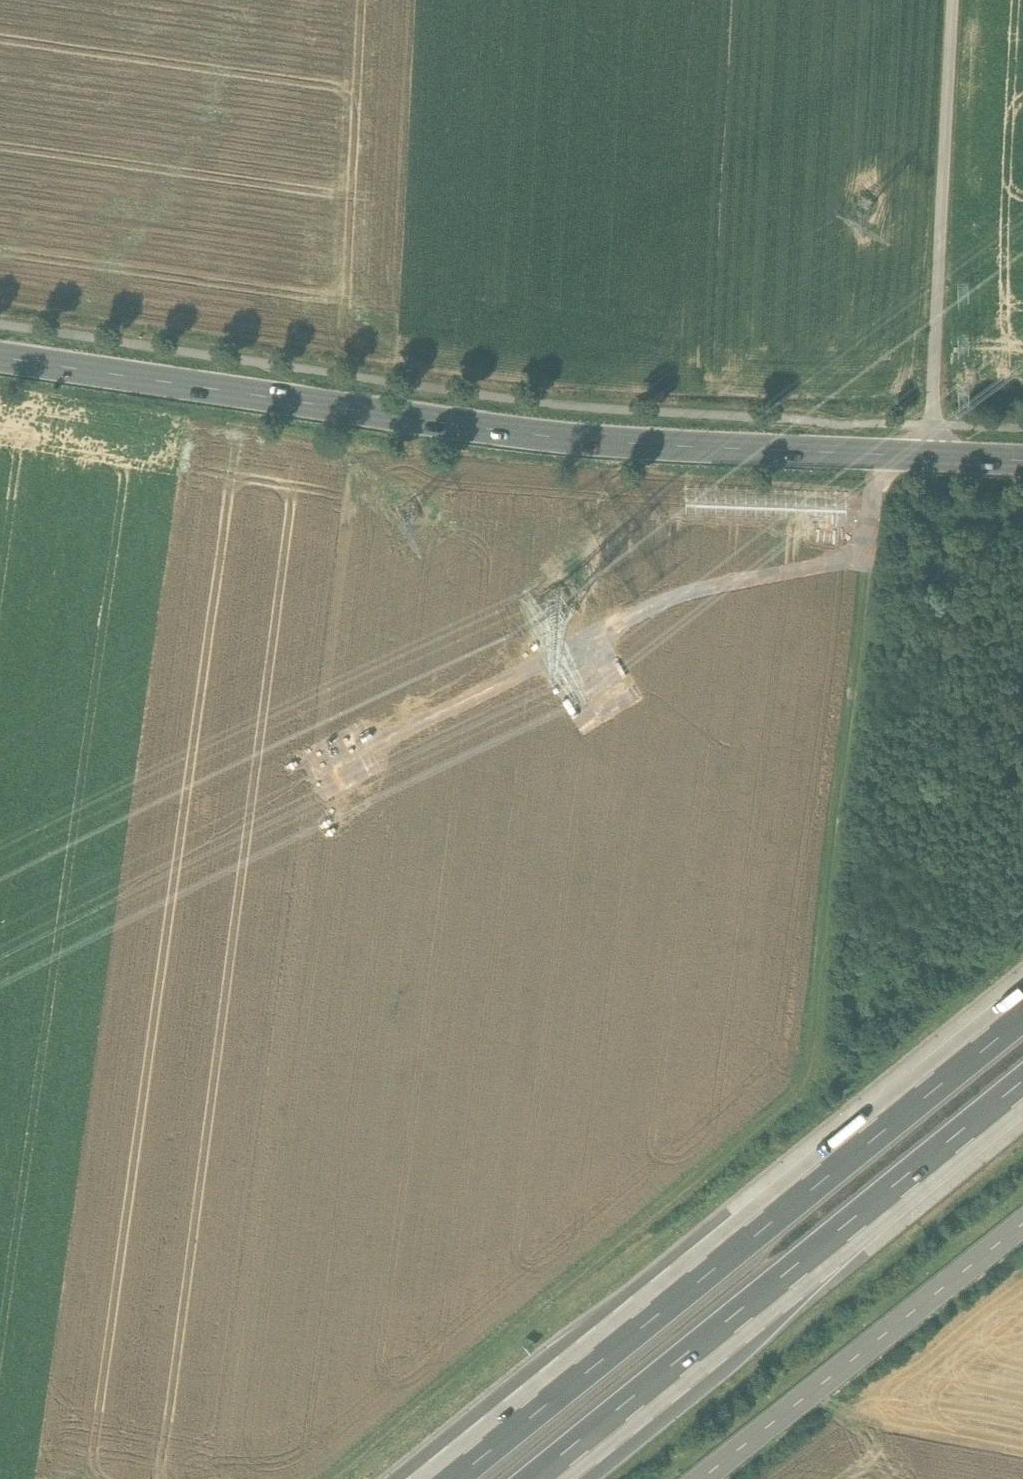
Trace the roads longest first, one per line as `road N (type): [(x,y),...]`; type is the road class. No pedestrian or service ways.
road 1 (secondary): [(1022,461),(557,438),(0,358)]
road 2 (motorway): [(1022,1005),(434,1478)]
road 3 (motorway): [(554,1478),(1022,1103)]
road 4 (track): [(931,458),(952,0)]
road 5 (unclassified): [(1022,1225),(703,1478)]

